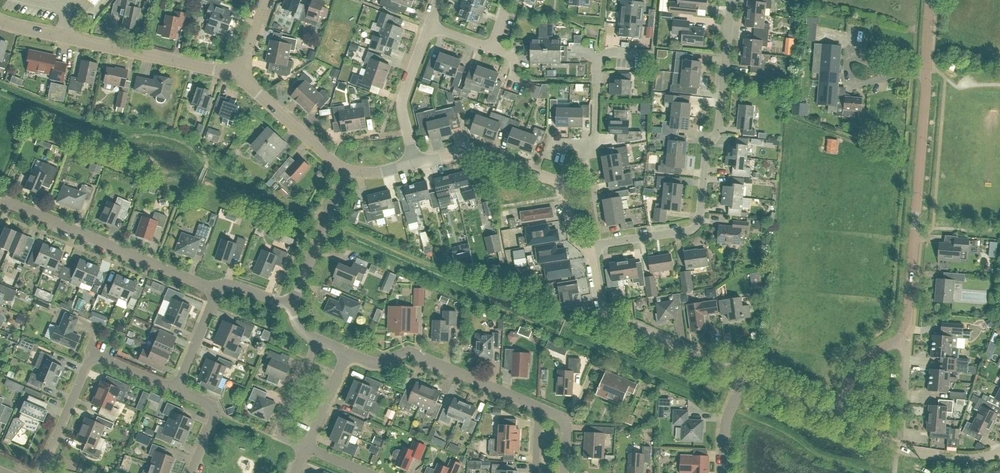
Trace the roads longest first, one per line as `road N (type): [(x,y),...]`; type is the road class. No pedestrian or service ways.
road 1 (unclassified): [(897,340),(907,321),(930,0)]
road 2 (residential): [(590,249),(698,223),(707,150),(719,128),(730,0)]
road 3 (residential): [(239,76),(0,23)]
road 4 (residential): [(215,286),(0,204)]
road 5 (residential): [(40,472),(91,354),(176,389)]
road 6 (residential): [(745,377),(609,318),(590,249)]
road 7 (residential): [(542,409),(408,351),(376,363),(347,351)]
road 8 (residential): [(560,183),(473,151),(414,164)]
road 9 (residential): [(292,305),(346,169)]
road 10 (residential): [(414,164),(401,105),(429,26)]
road 11 (residential): [(346,169),(239,76)]
road 12 (residential): [(306,448),(277,436),(317,339)]
road 13 (residential): [(594,145),(598,61),(609,53),(646,56)]
road 14 (residential): [(528,83),(514,78),(514,56),(429,26)]

